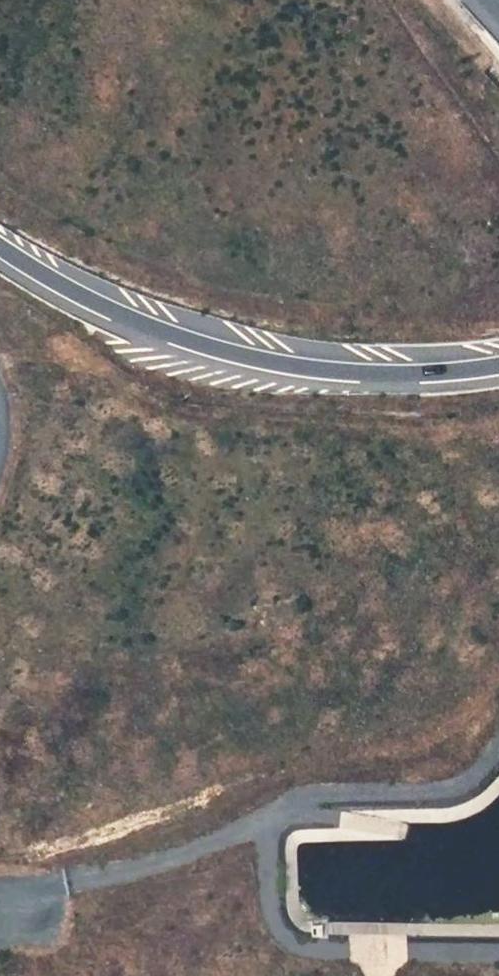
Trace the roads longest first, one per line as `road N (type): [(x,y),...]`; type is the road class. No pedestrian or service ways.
road 1 (motorway): [(0,252),(114,314),(223,353),(370,374),(498,366)]

